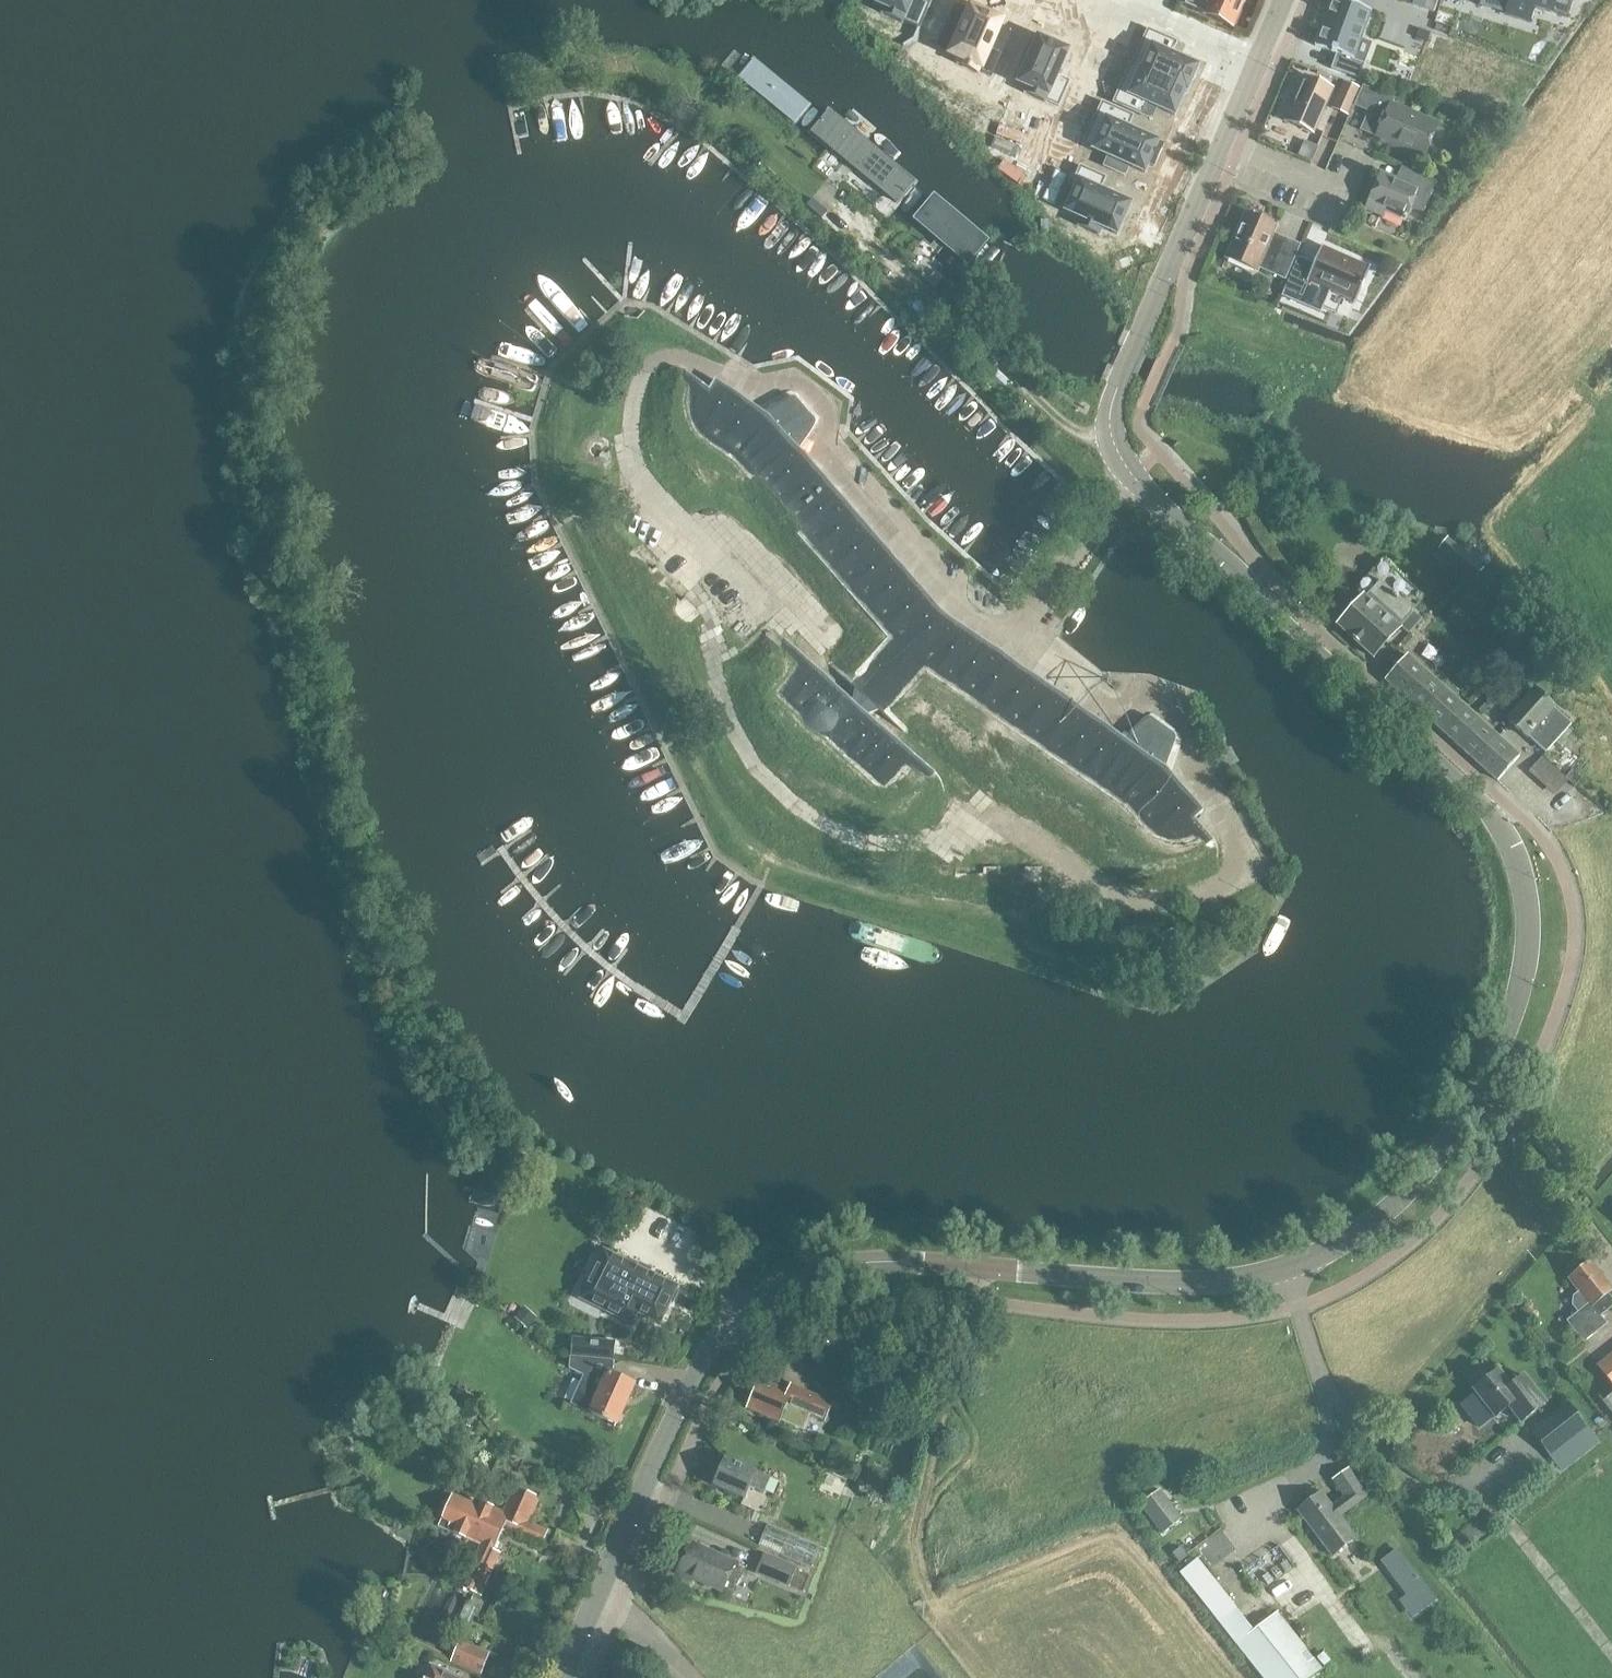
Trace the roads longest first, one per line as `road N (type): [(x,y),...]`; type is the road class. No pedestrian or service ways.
road 1 (tertiary): [(561,1677),(675,1418),(736,1313),(779,1277),(853,1260),(1126,1281),(1207,1282),(1283,1269),(1355,1238),(1402,1198),(1449,1138),(1502,1041),(1532,936),(1515,847),(1485,804),(1134,480),(1116,451),(1117,384),(1223,139)]
road 2 (residential): [(1120,0),(1258,61)]
road 3 (residential): [(1223,139),(1353,196)]

